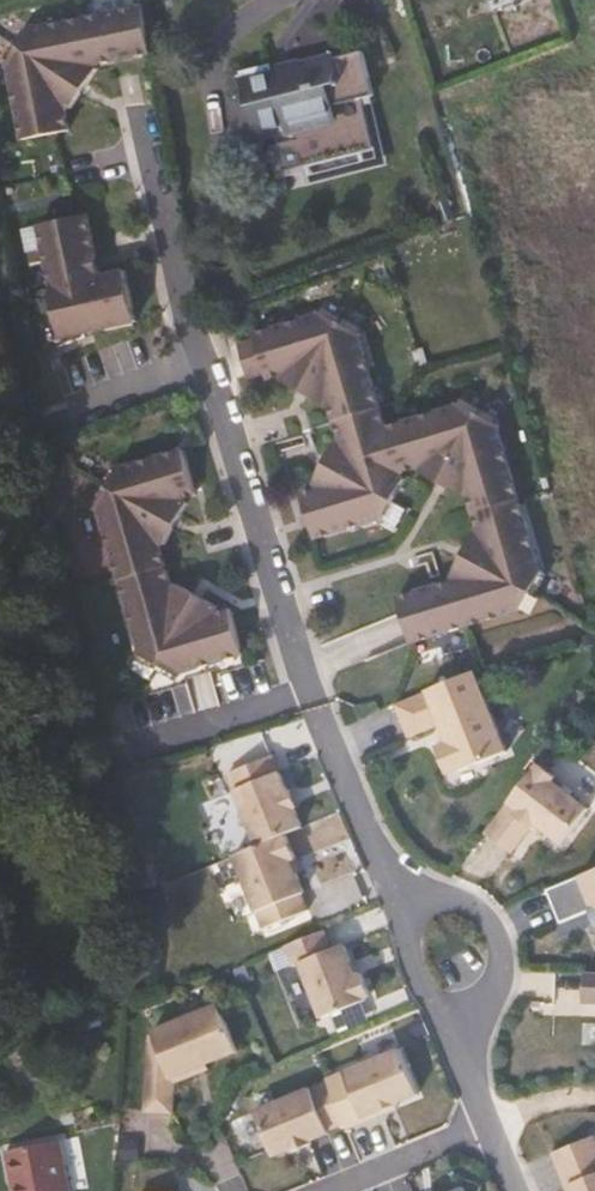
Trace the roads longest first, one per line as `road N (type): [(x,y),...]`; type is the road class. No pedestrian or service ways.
road 1 (residential): [(310,688),(207,364)]
road 2 (residential): [(207,364),(141,94)]
road 3 (residential): [(408,899),(381,863),(310,688)]
road 4 (residential): [(408,899),(466,907),(487,920),(496,938),(496,986),(465,1029)]
road 5 (residential): [(310,688),(136,745)]
road 6 (residential): [(491,1123),(326,1190)]
road 7 (residential): [(465,1029),(427,984),(408,899)]
road 8 (residential): [(207,364),(86,405)]

